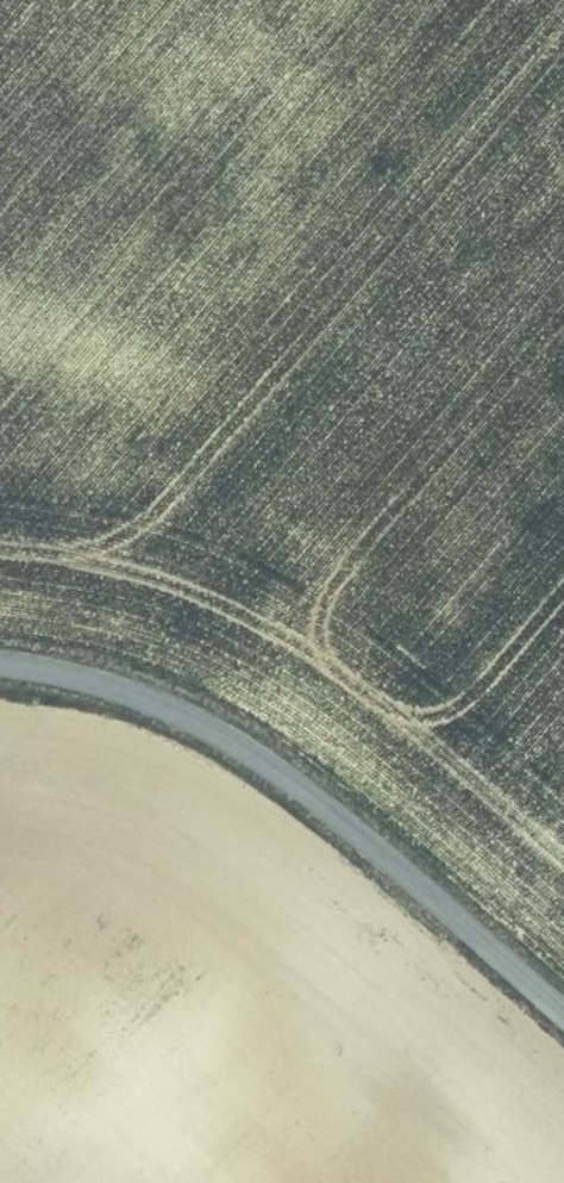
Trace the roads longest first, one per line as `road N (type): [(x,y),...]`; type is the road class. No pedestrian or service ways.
road 1 (tertiary): [(0,667),(112,691),(222,737),(325,808),(563,1017)]

